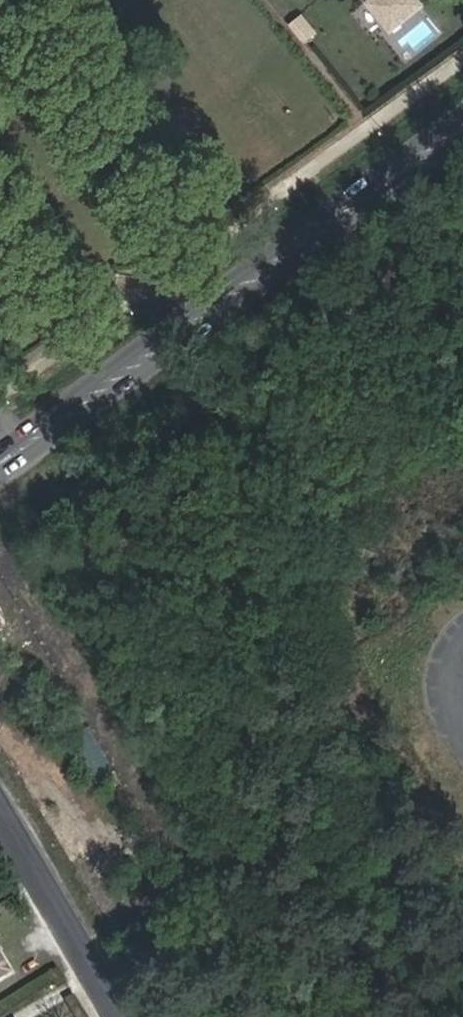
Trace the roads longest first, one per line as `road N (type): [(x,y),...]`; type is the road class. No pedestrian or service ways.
road 1 (primary): [(462,132),(0,468)]
road 2 (residential): [(0,810),(123,1016)]

